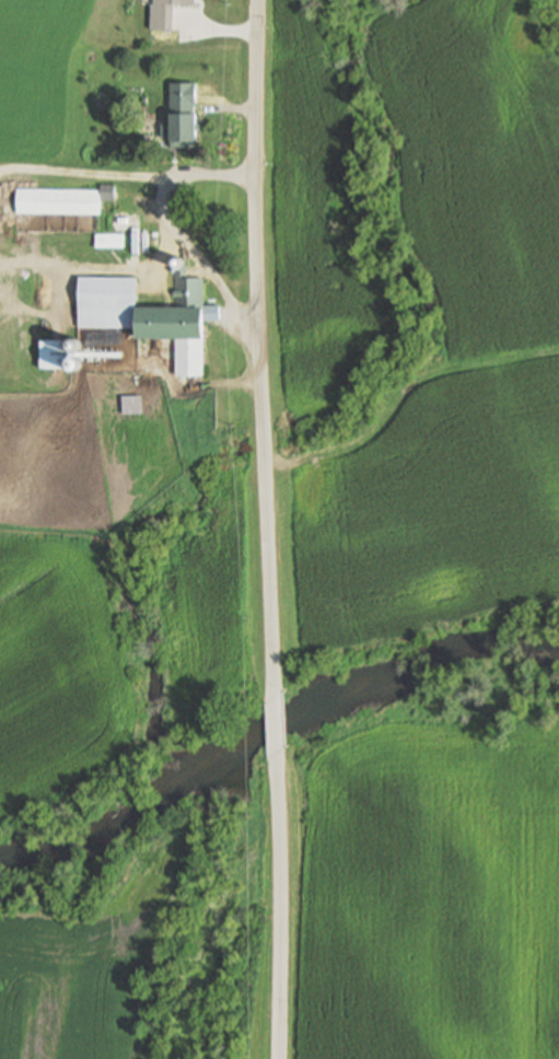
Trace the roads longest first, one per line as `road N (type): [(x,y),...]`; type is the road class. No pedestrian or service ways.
road 1 (residential): [(277,723),(264,481),(259,0)]
road 2 (residential): [(278,1058),(277,745)]
road 3 (track): [(261,379),(184,393),(153,360)]

